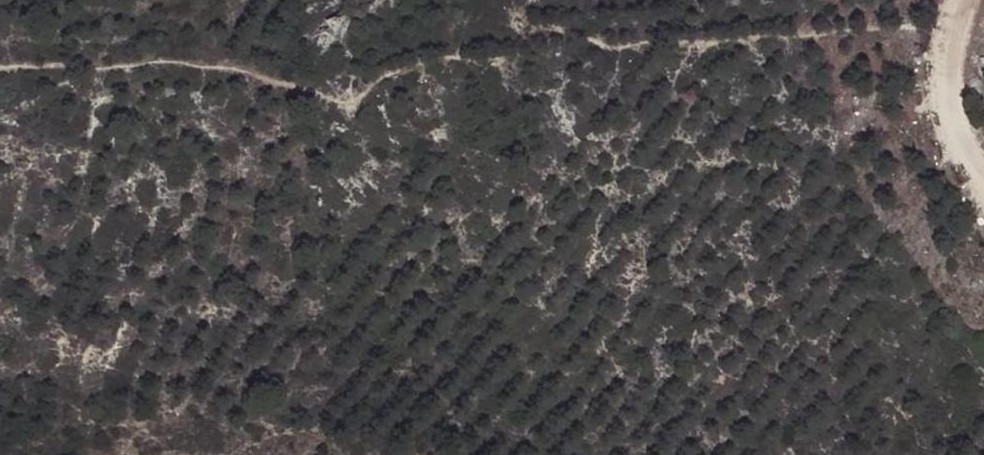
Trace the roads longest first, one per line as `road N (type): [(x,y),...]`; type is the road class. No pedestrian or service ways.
road 1 (track): [(983,165),(958,132),(963,13),(972,0)]

